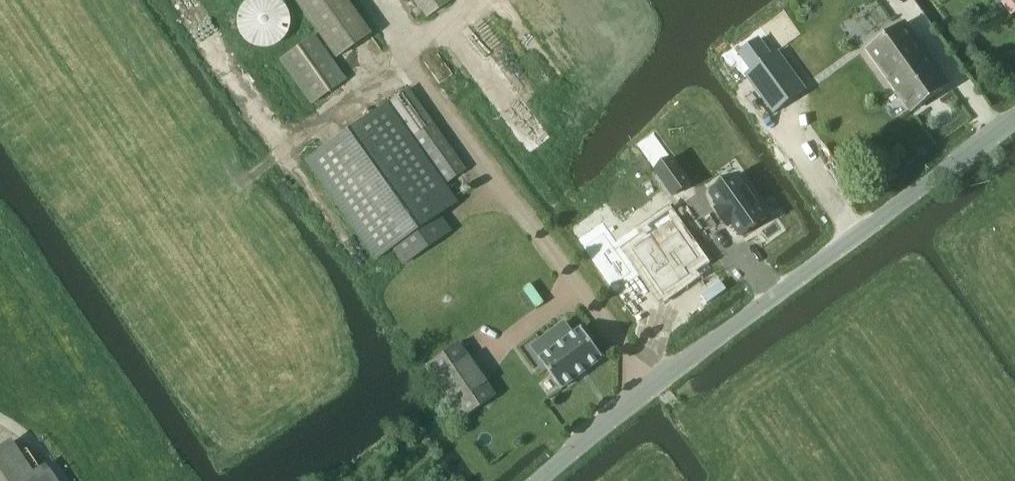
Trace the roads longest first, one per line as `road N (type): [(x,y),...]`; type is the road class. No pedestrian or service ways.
road 1 (tertiary): [(547,480),(651,387),(1014,115)]
road 2 (track): [(514,204),(365,0)]

